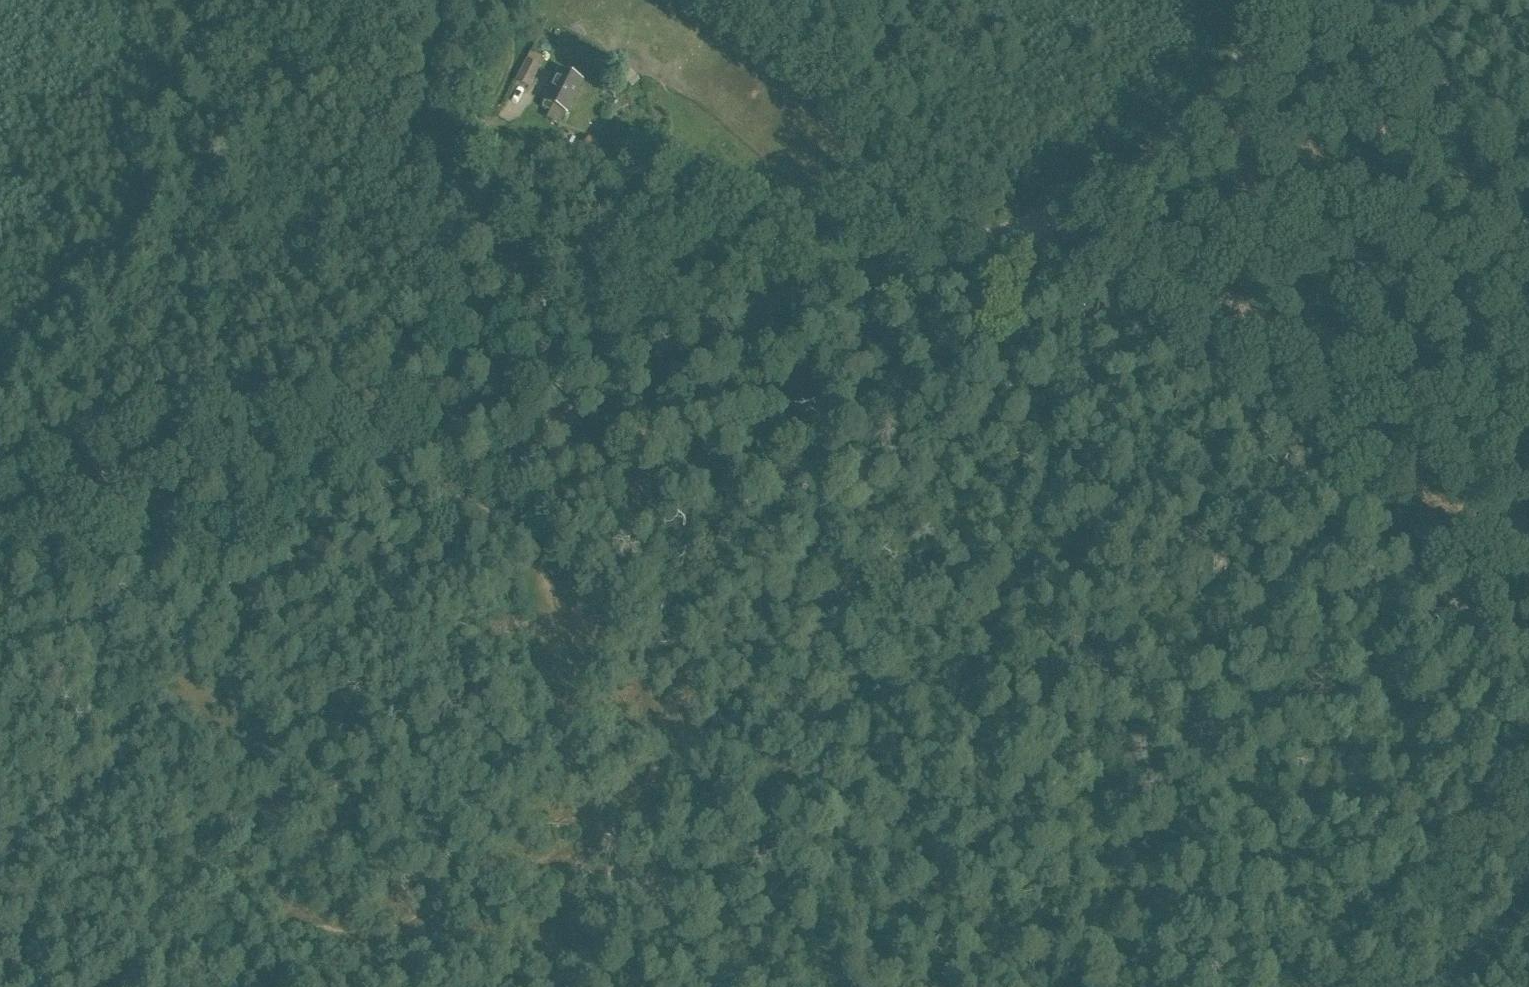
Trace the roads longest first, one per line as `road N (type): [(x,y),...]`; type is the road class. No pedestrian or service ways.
road 1 (unclassified): [(504,411),(755,306),(1031,224),(1121,184),(1180,142),(1248,39),(1287,0)]
road 2 (track): [(1528,657),(1031,224)]
road 3 (track): [(0,631),(504,411)]

